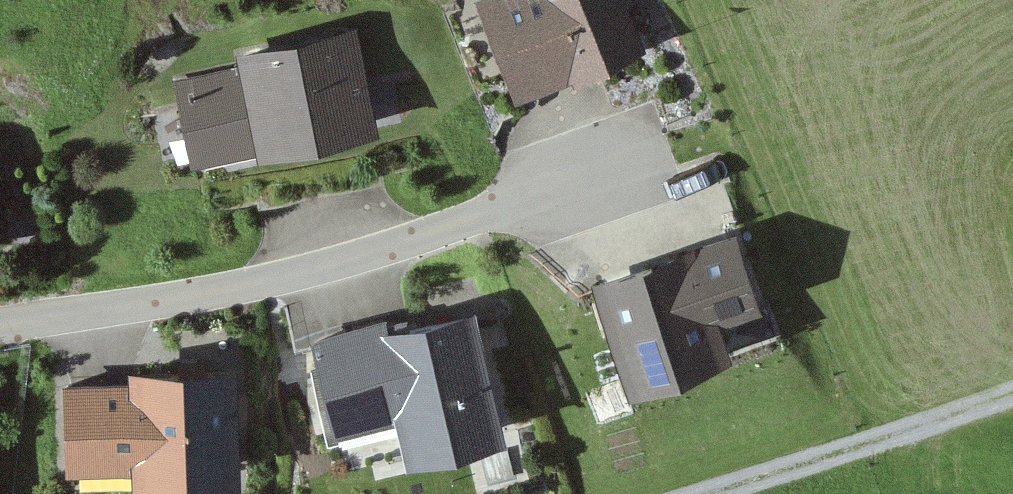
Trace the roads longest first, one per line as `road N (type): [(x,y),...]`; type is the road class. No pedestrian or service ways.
road 1 (residential): [(659,165),(477,224),(215,295),(0,331)]
road 2 (track): [(715,493),(1012,397)]

